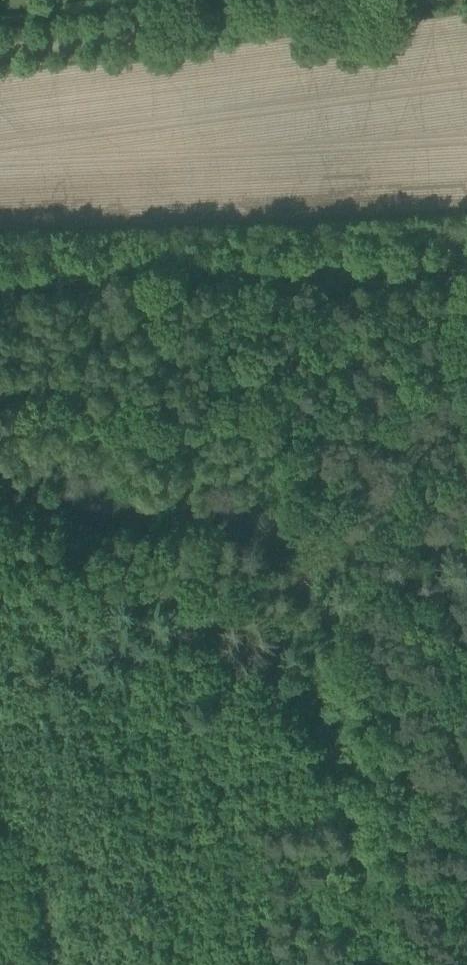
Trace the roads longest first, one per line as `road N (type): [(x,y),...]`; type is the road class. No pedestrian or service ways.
road 1 (track): [(0,283),(466,254)]

